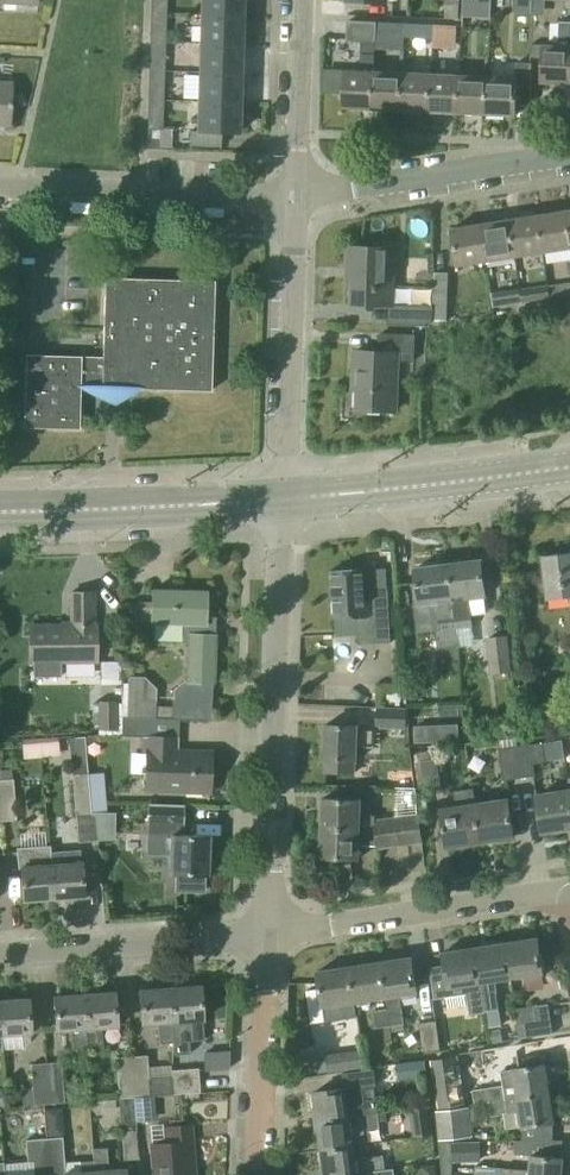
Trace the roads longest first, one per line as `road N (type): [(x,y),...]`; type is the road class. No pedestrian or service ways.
road 1 (residential): [(265,936),(282,499)]
road 2 (residential): [(265,936),(569,891)]
road 3 (residential): [(282,499),(295,199)]
road 4 (residential): [(295,199),(0,188)]
road 5 (tertiary): [(282,499),(569,468)]
road 6 (tertiary): [(0,512),(282,499)]
road 7 (residential): [(569,157),(295,199)]
road 8 (residential): [(0,957),(265,936)]
road 9 (residential): [(258,1174),(265,936)]
road 10 (residential): [(295,199),(301,0)]

